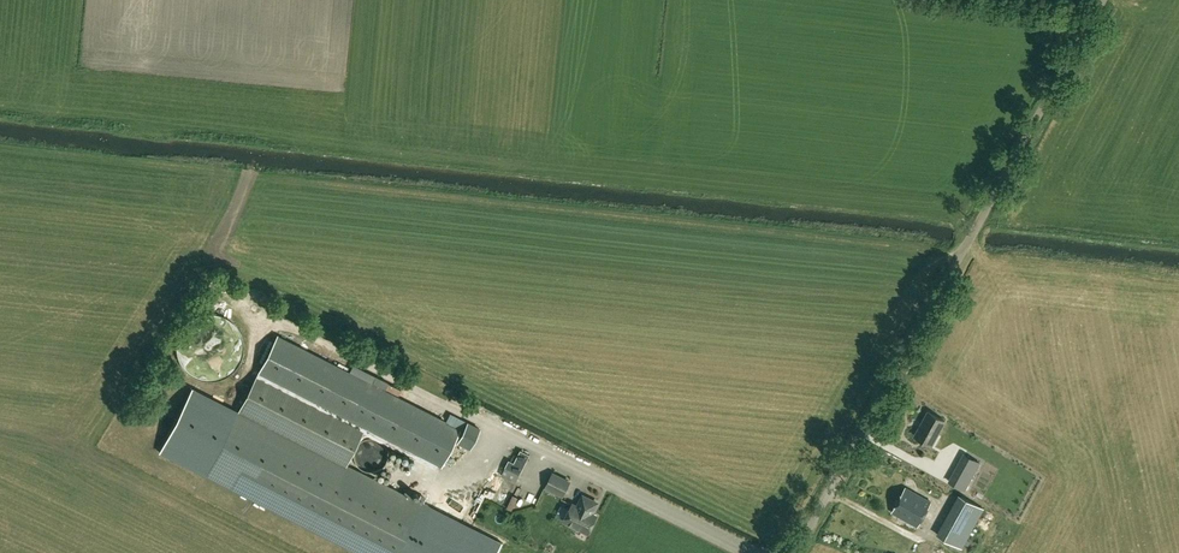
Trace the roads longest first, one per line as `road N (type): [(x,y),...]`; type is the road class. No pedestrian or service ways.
road 1 (unclassified): [(793,552),(1098,0)]

